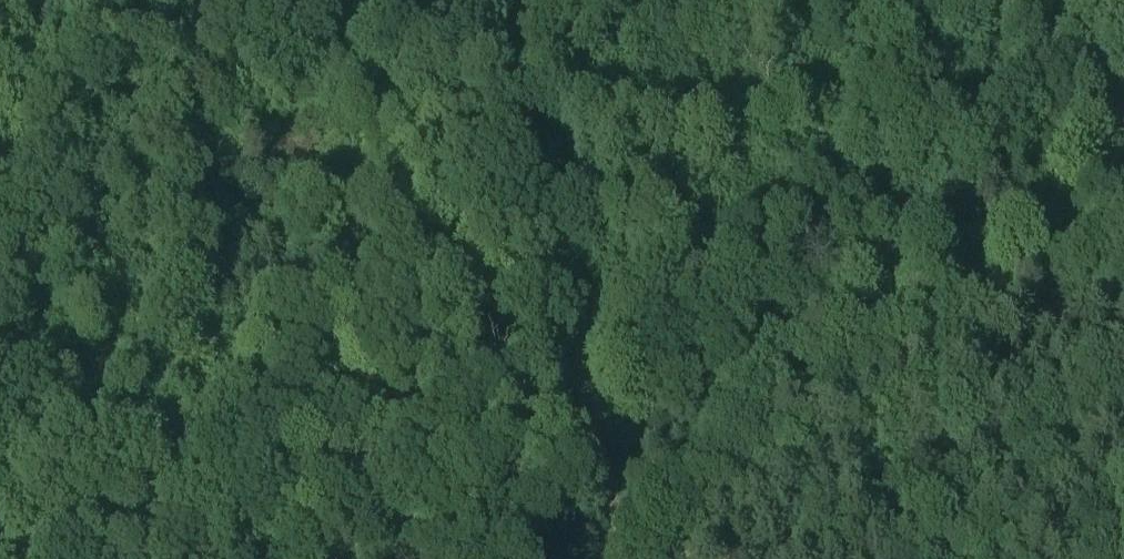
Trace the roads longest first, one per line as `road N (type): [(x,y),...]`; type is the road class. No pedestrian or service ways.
road 1 (track): [(504,0),(605,558)]

